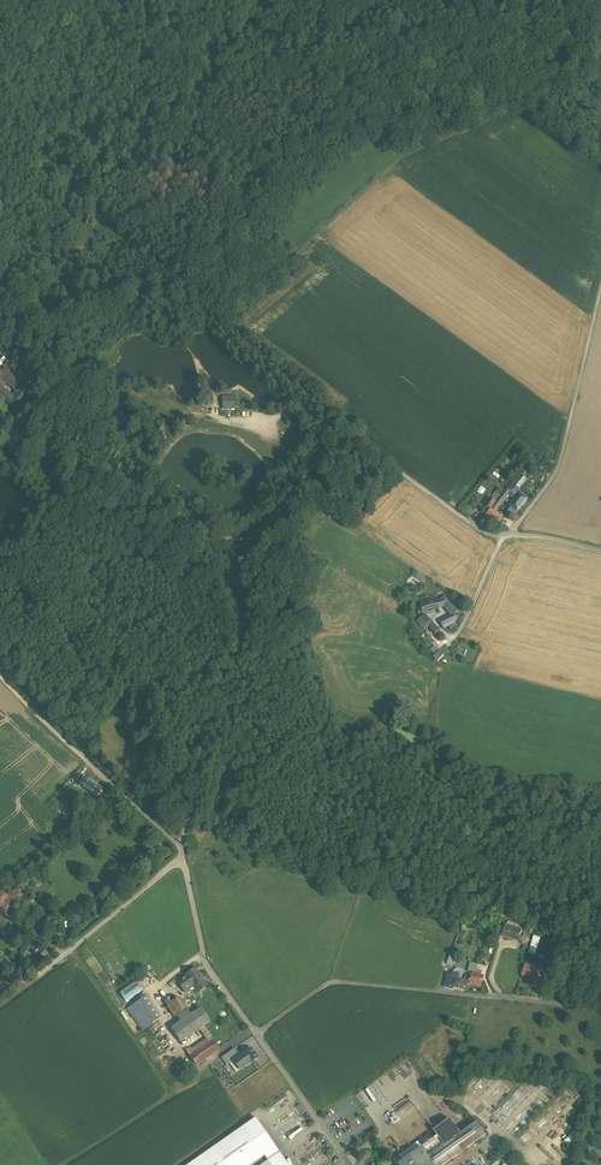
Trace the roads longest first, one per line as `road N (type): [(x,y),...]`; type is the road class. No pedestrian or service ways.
road 1 (residential): [(509,534),(486,533),(352,447),(323,459),(252,536),(226,540),(78,464),(0,402)]
road 2 (residential): [(600,1007),(330,982),(256,1033)]
road 3 (unclassified): [(509,534),(558,468),(600,291)]
road 4 (residential): [(183,859),(0,675)]
road 5 (track): [(178,846),(223,668),(230,606)]
road 6 (residential): [(183,859),(26,985)]
road 7 (residential): [(256,1033),(206,962),(183,859)]
road 8 (track): [(515,55),(517,107),(406,155)]
road 9 (residential): [(350,1164),(256,1033)]

